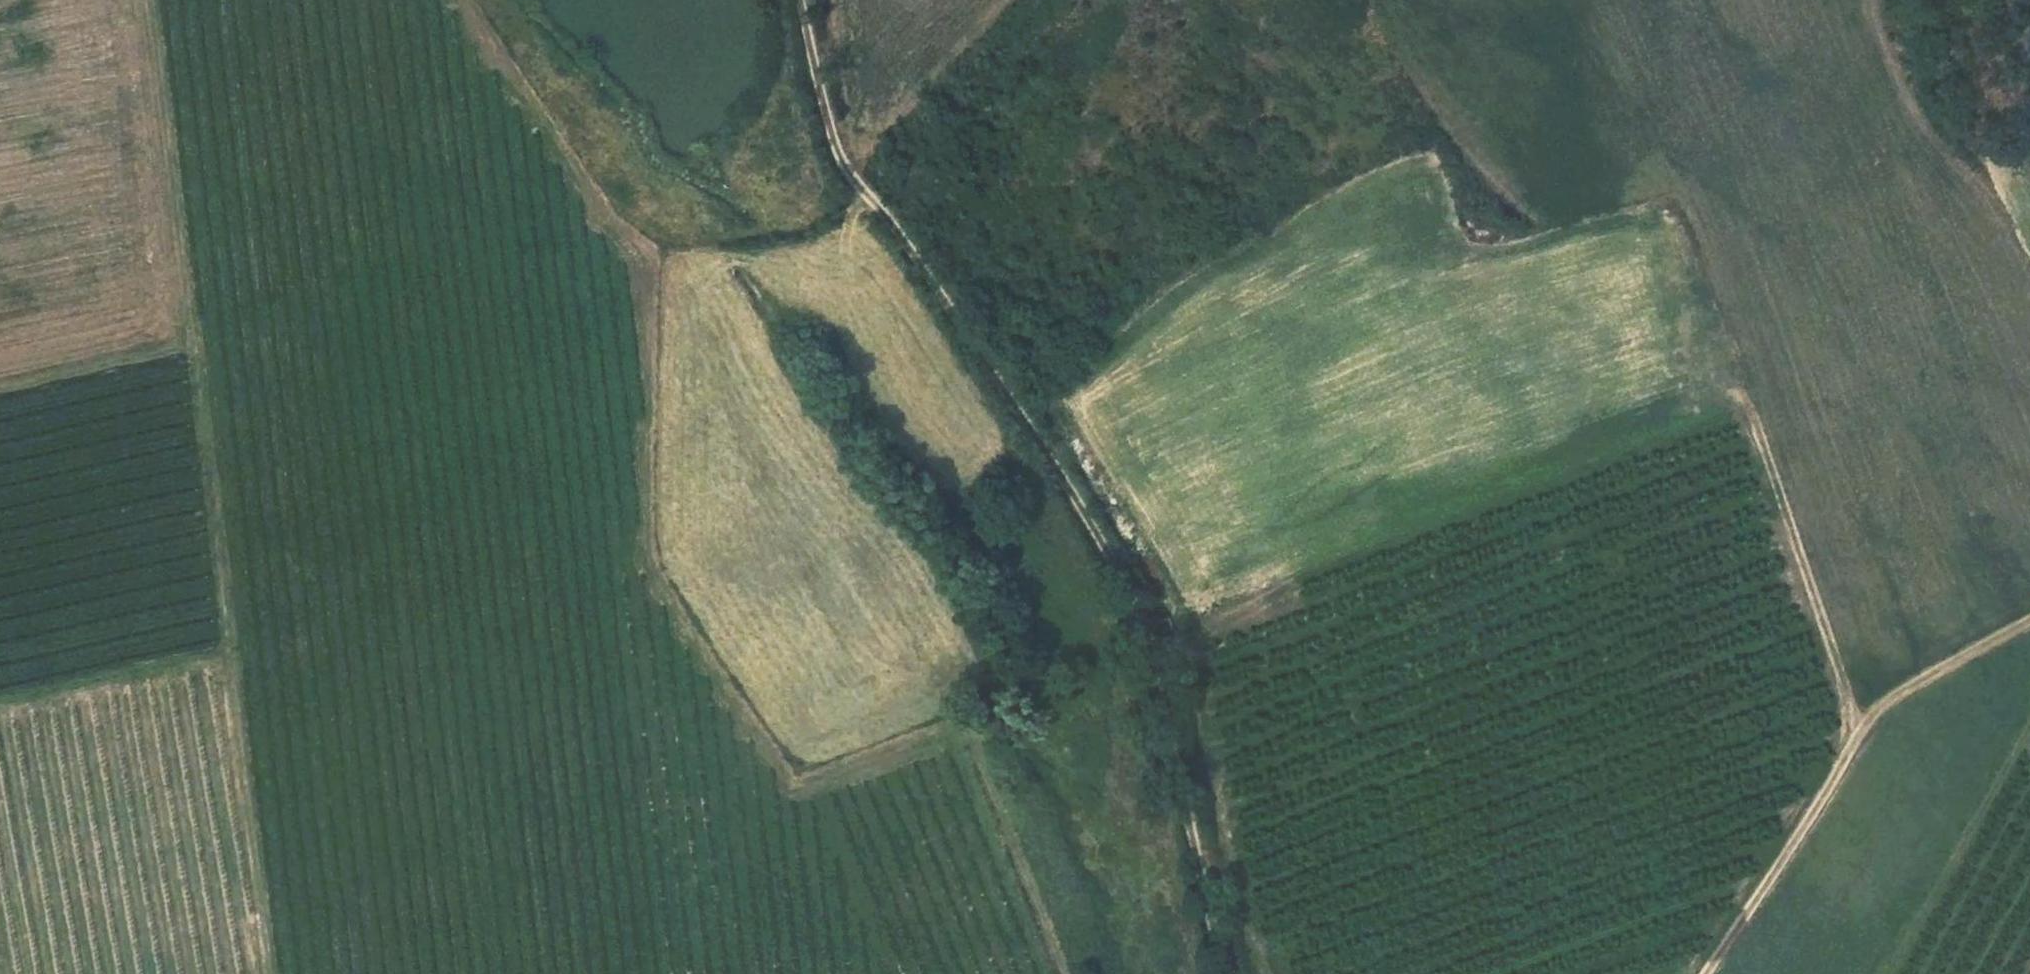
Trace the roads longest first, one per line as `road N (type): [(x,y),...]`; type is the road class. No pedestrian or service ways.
road 1 (track): [(1707,973),(1874,713),(1927,672),(2029,618)]
road 2 (track): [(1755,421),(1859,736)]

